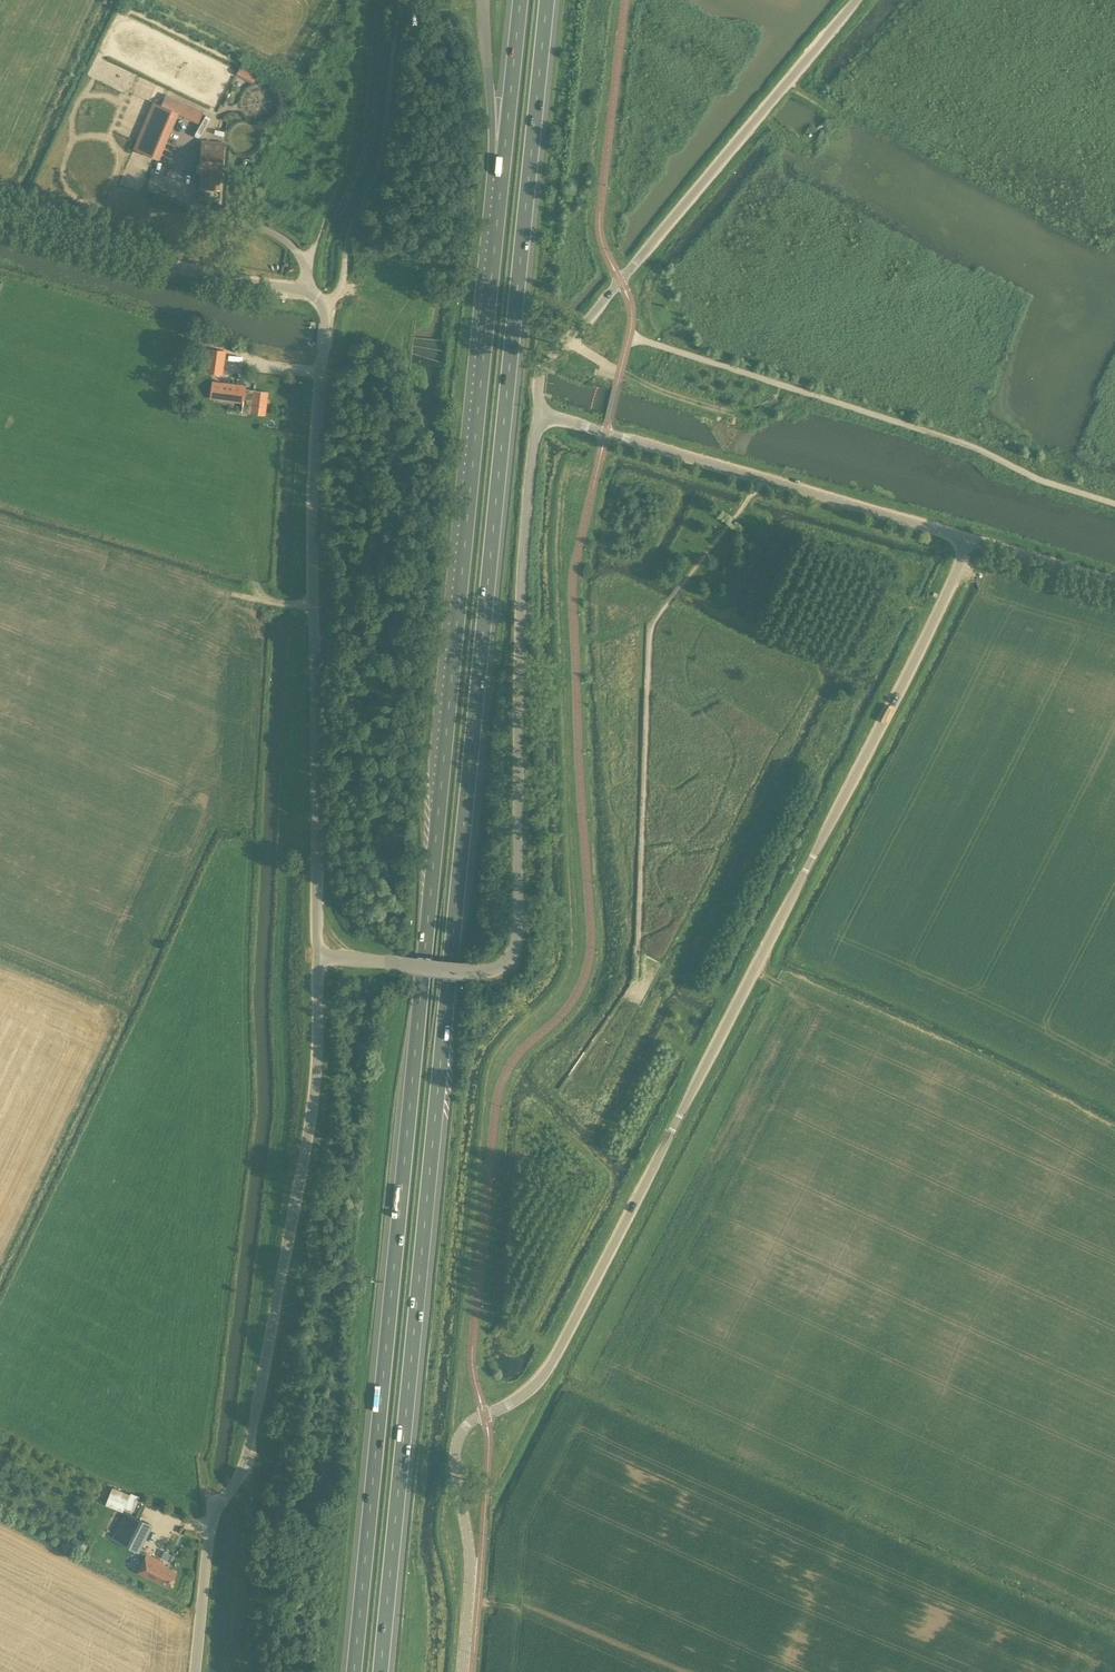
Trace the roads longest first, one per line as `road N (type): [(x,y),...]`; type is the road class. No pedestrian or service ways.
road 1 (motorway): [(380,1671),(546,0)]
road 2 (motorway): [(498,217),(353,1671)]
road 3 (unclassified): [(462,1671),(470,1561),(456,1441),(470,1422),(536,1385),(565,1343),(969,540)]
road 4 (tertiary): [(316,958),(314,512),(325,306),(305,288),(186,270),(0,216)]
road 5 (unclassified): [(196,1671),(212,1525),(251,1455),(304,1146),(316,958)]
road 6 (tertiary): [(474,972),(498,968),(517,948),(522,568),(537,415)]
road 7 (unclassified): [(537,415),(546,362),(856,0)]
road 8 (tertiary): [(969,540),(537,415)]
road 9 (motorway): [(520,0),(498,217)]
road 10 (motorway): [(483,0),(498,217)]
road 11 (tertiary): [(1114,582),(969,540)]

